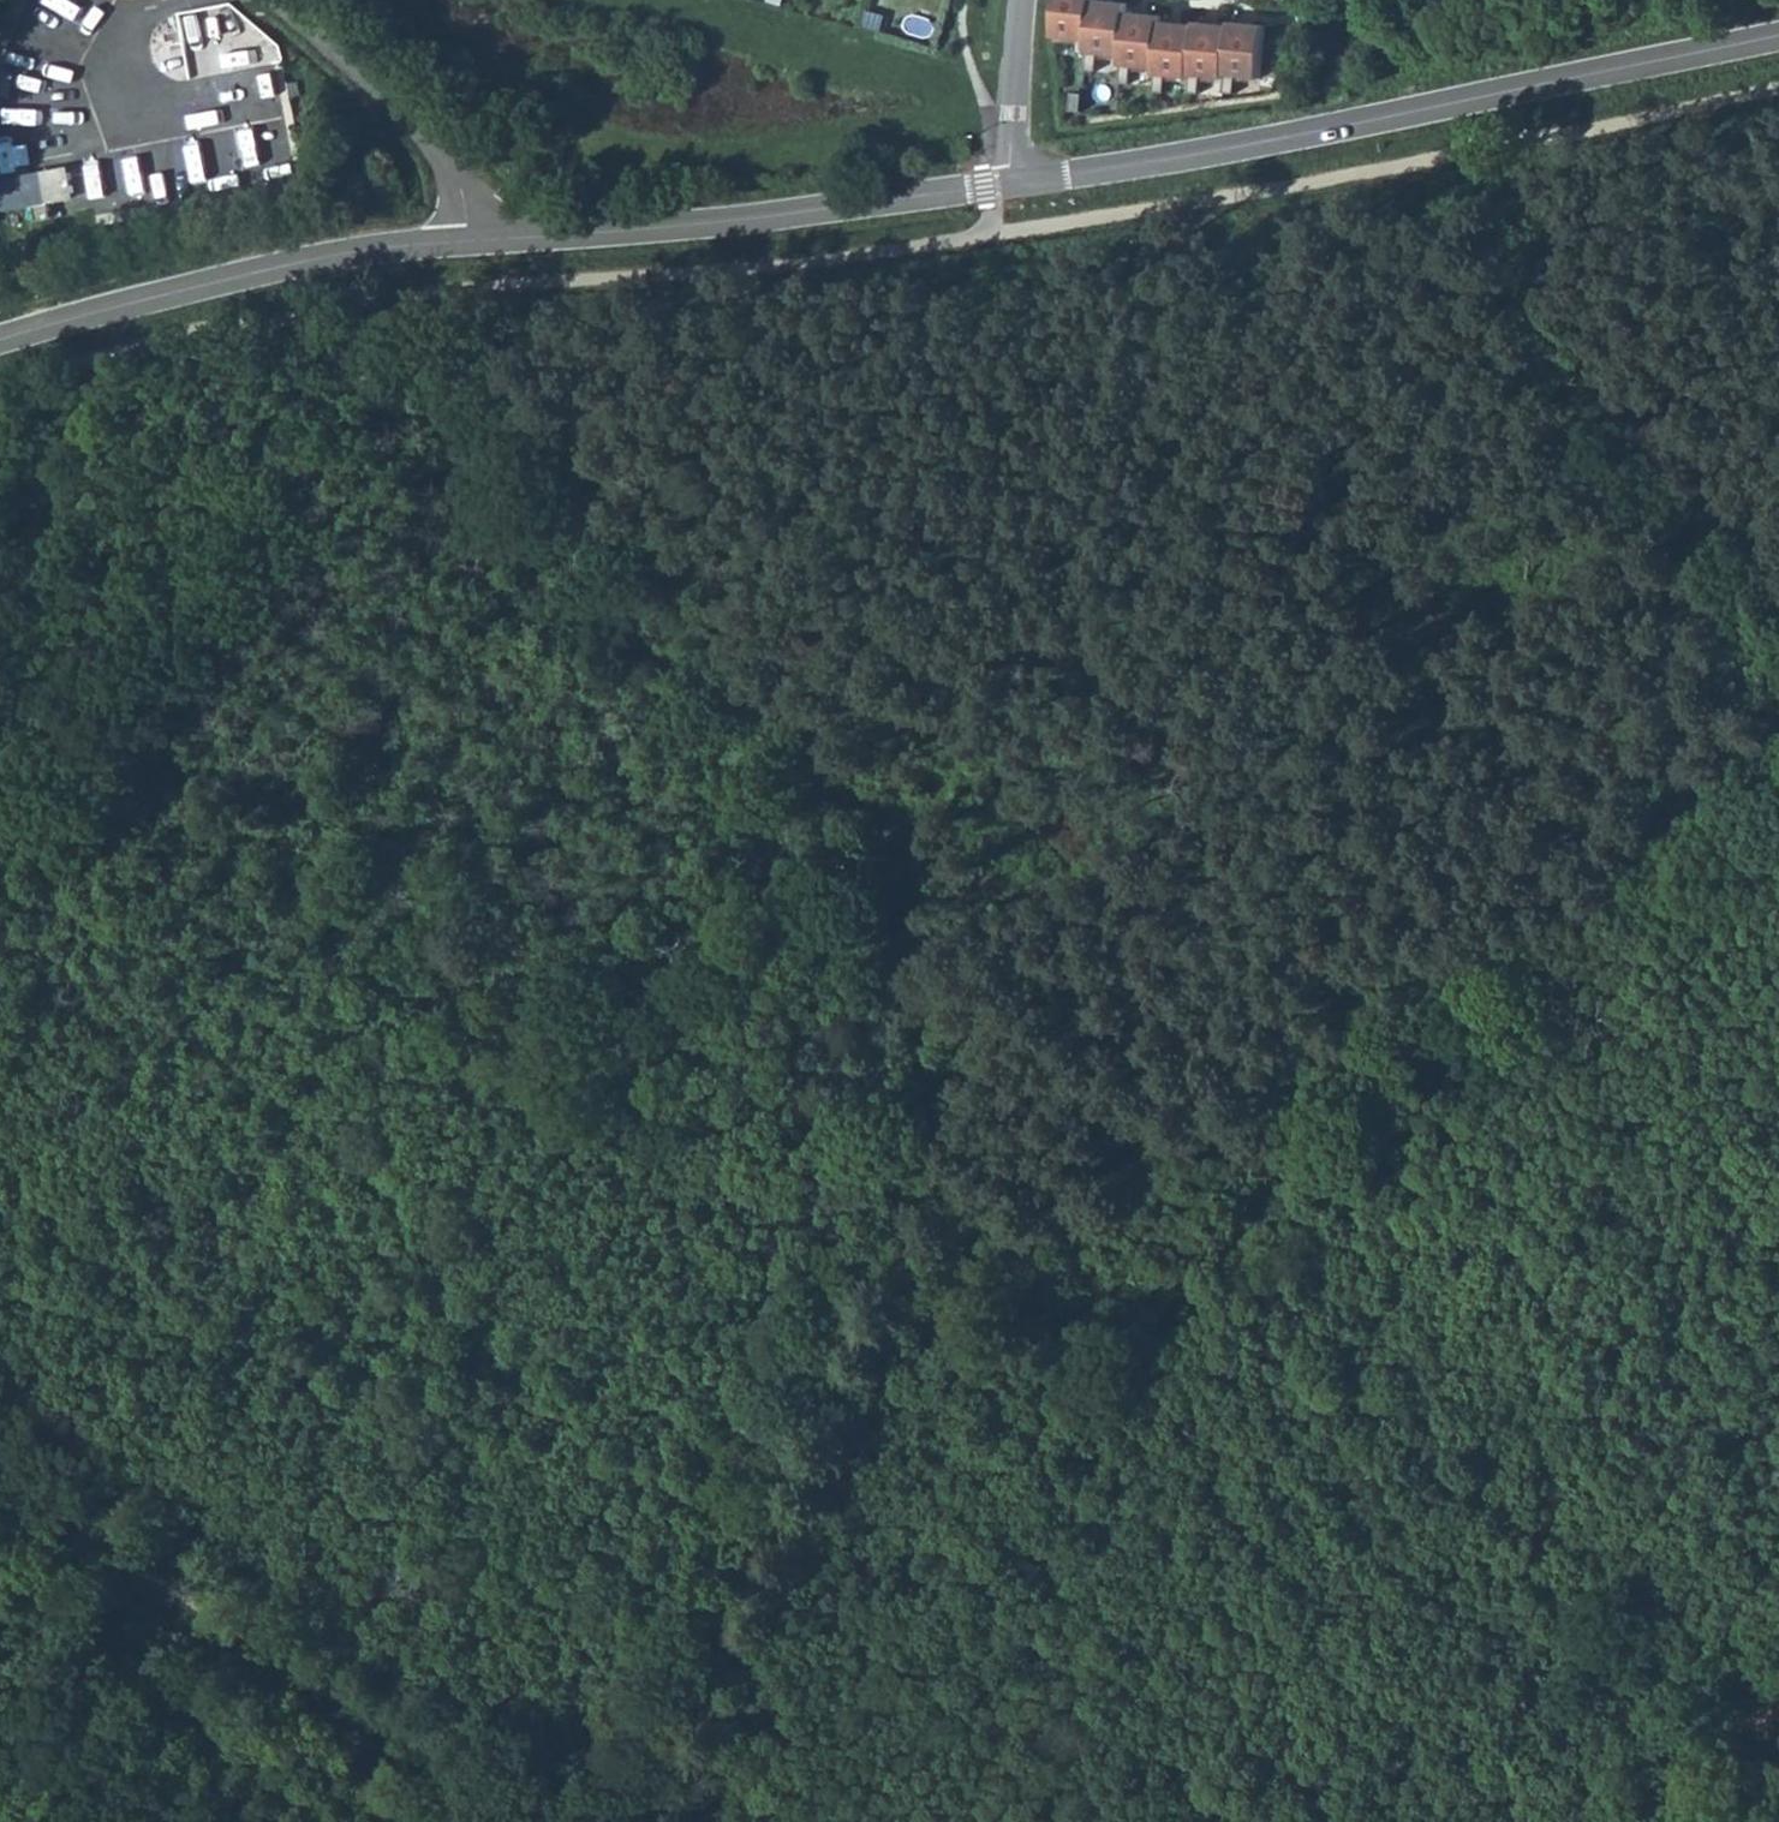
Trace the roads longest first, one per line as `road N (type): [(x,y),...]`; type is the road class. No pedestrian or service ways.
road 1 (tertiary): [(0,342),(306,263),(1017,186)]
road 2 (tertiary): [(1017,186),(1778,31)]
road 3 (residential): [(1021,0),(1017,186)]

